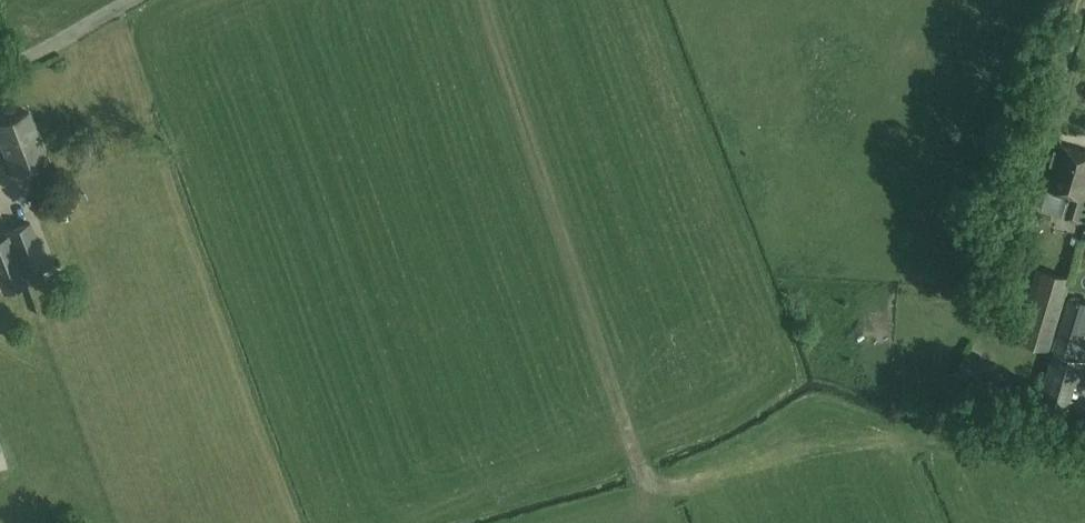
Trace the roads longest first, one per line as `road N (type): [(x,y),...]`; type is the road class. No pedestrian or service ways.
road 1 (unclassified): [(0,64),(140,0)]

